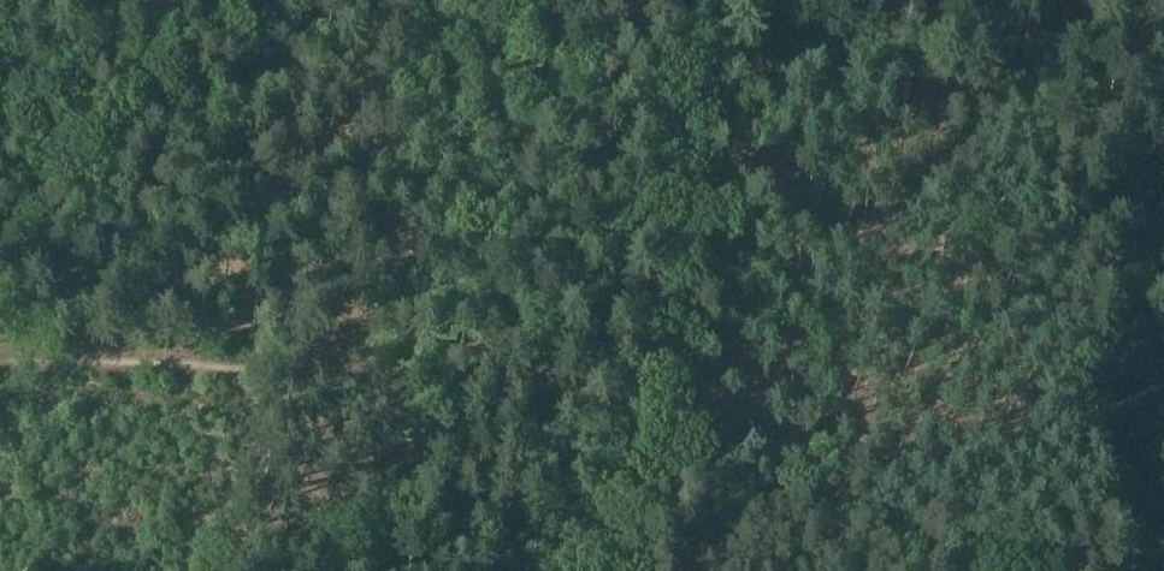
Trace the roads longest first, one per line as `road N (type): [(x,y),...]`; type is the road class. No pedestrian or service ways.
road 1 (track): [(0,327),(674,328)]
road 2 (track): [(698,0),(668,408),(605,570)]
road 3 (track): [(695,50),(1104,112),(1163,132)]

